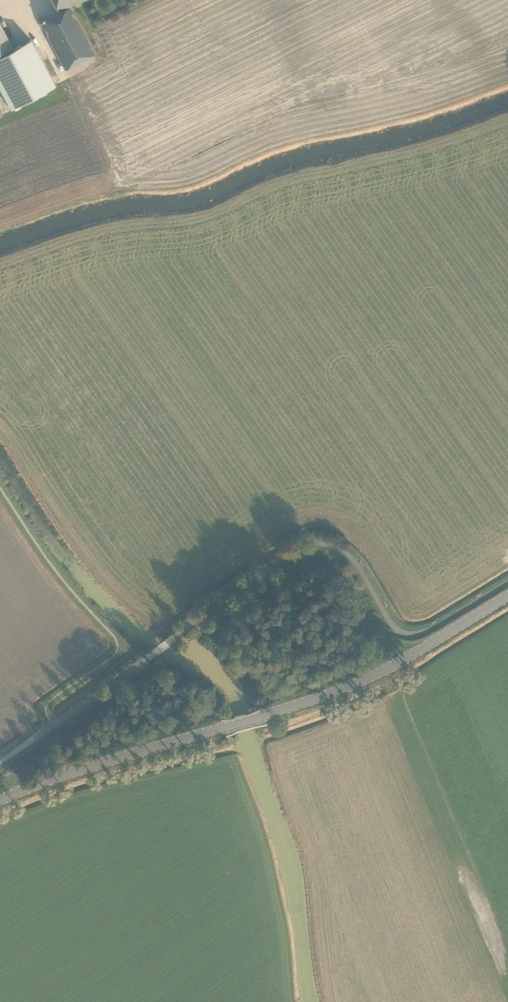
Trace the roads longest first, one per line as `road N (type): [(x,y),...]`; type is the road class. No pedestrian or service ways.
road 1 (tertiary): [(0,798),(340,689),(507,596)]

